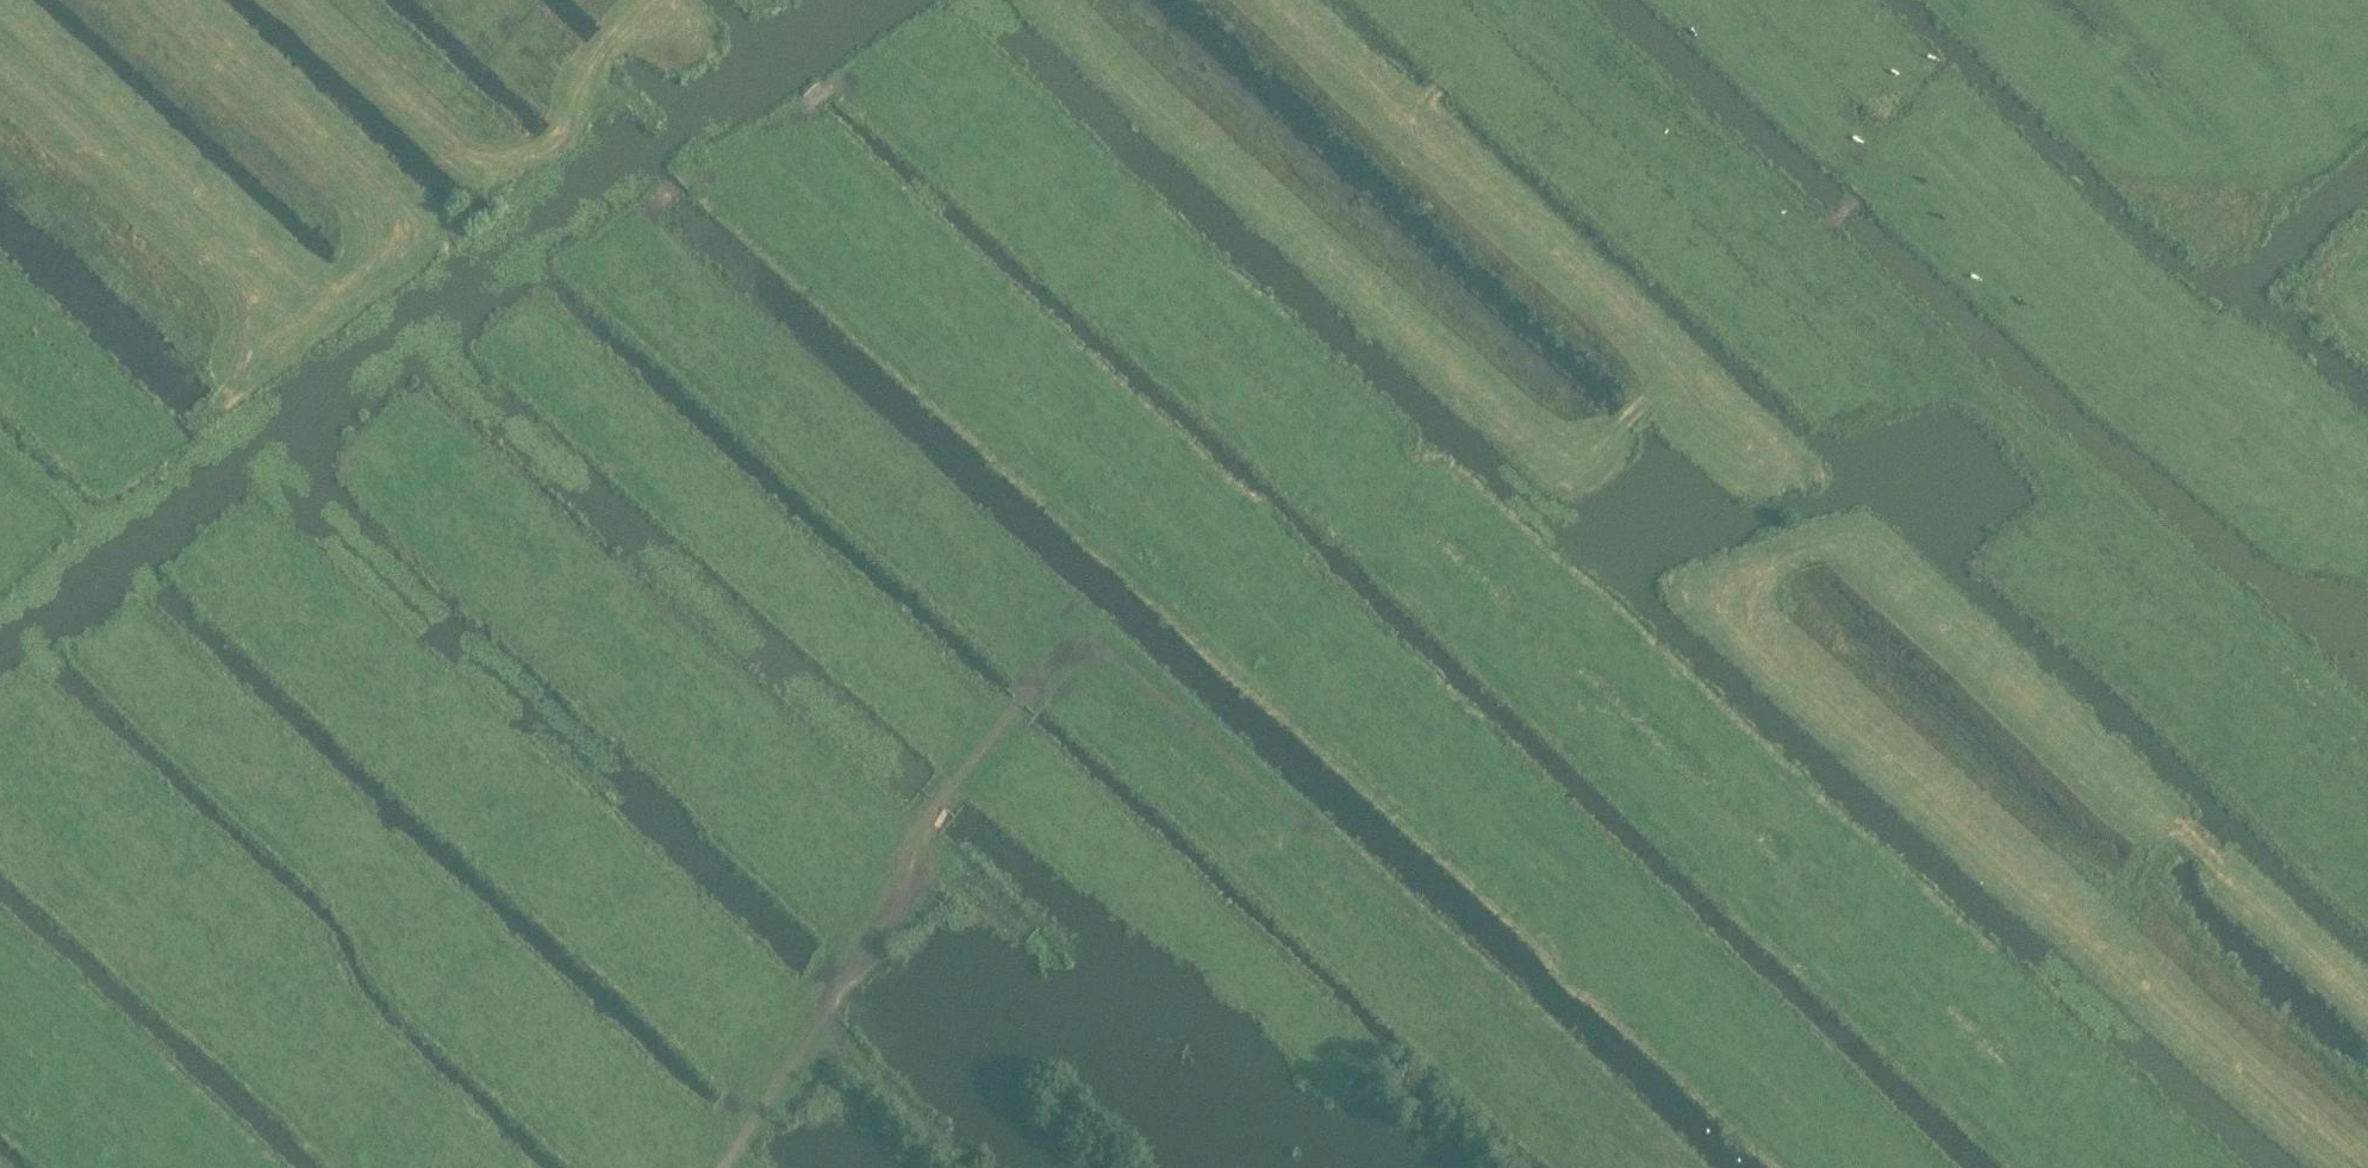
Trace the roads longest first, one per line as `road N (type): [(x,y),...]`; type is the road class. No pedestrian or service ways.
road 1 (track): [(729,1167),(974,753),(1065,662),(1655,1167)]

